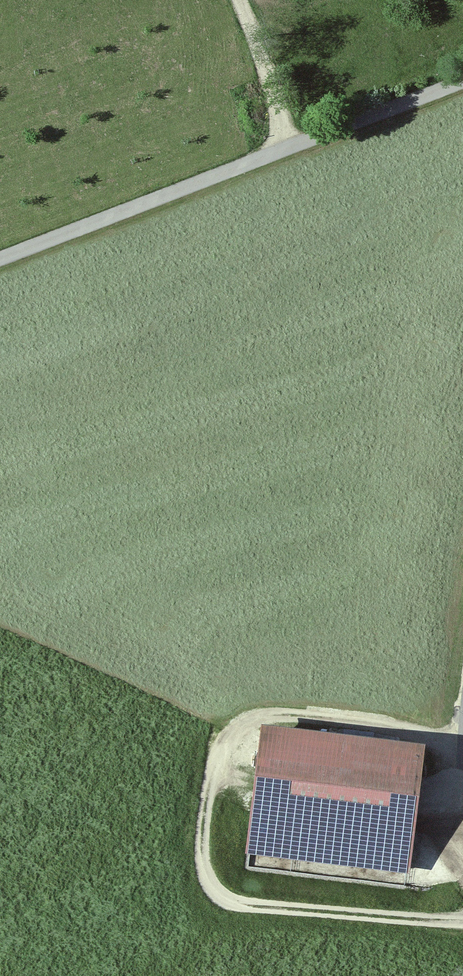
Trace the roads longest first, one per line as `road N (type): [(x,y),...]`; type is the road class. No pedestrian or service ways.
road 1 (track): [(462,925),(236,907),(209,880),(203,854),(214,763),(226,734),(248,718),(270,712),(462,740)]
road 2 (unclassified): [(0,262),(462,86)]
road 3 (track): [(247,0),(296,147)]

